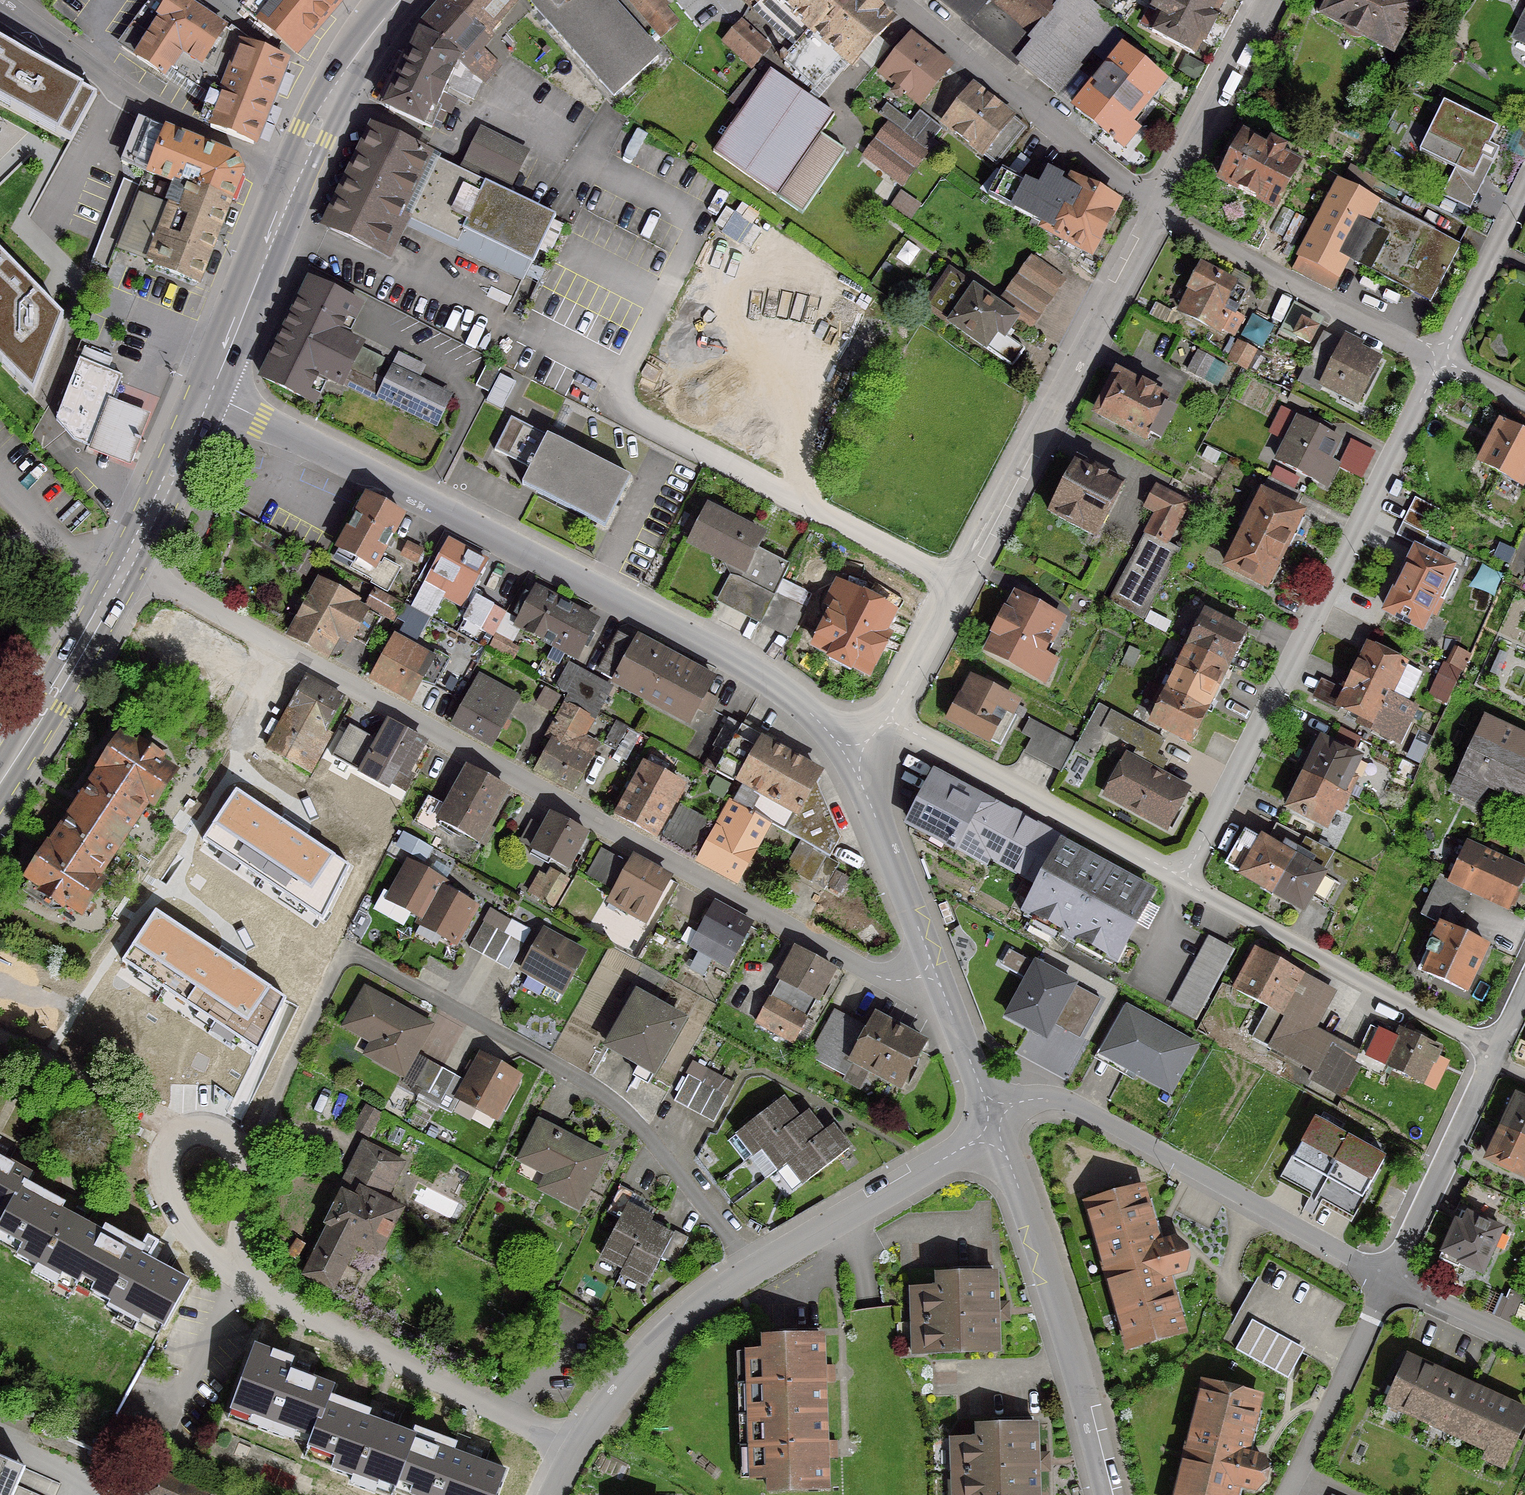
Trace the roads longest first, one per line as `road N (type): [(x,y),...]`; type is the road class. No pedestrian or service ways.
road 1 (residential): [(933,969),(887,982),(862,970),(132,569)]
road 2 (residential): [(752,1273),(710,1209),(619,1107),(338,959),(281,1082),(237,1145)]
road 3 (residential): [(211,397),(737,658),(785,692),(852,760)]
road 4 (residential): [(1155,211),(887,724)]
road 5 (residential): [(1439,364),(1181,881)]
road 6 (residential): [(993,1111),(1027,1100),(1071,1106),(1392,1286)]
road 7 (residential): [(576,1453),(234,1273)]
road 8 (residential): [(999,1132),(1108,1494)]
road 9 (residential): [(1496,1050),(1181,881)]
road 10 (residential): [(0,9),(146,110),(297,172)]
road 11 (residential): [(893,0),(1155,211)]
road 12 (residential): [(1181,881),(887,724)]
road 13 (residential): [(1155,211),(1439,364)]
road 14 (residential): [(999,1132),(752,1273)]
road 15 (residential): [(1496,1050),(1392,1286)]
road 16 (primary): [(0,786),(132,569)]
road 17 (residential): [(752,1273),(649,1358),(576,1453)]
road 18 (primary): [(211,397),(297,172)]
road 19 (residential): [(1266,0),(1155,211)]
road 20 (residential): [(1392,1286),(1284,1494)]
road 21 (residential): [(852,760),(933,969)]
road 22 (primary): [(401,0),(348,68),(297,172)]
road 23 (residential): [(171,1135),(0,1041)]
road 24 (residential): [(1524,194),(1439,364)]
road 25 (primary): [(132,569),(211,397)]
road 26 (residential): [(234,1273),(196,1242),(174,1209),(163,1181),(171,1135)]
road 27 (residential): [(933,969),(993,1111)]
road 28 (residential): [(1392,1286),(1524,1343)]
road 29 (residential): [(237,1145),(234,1273)]

